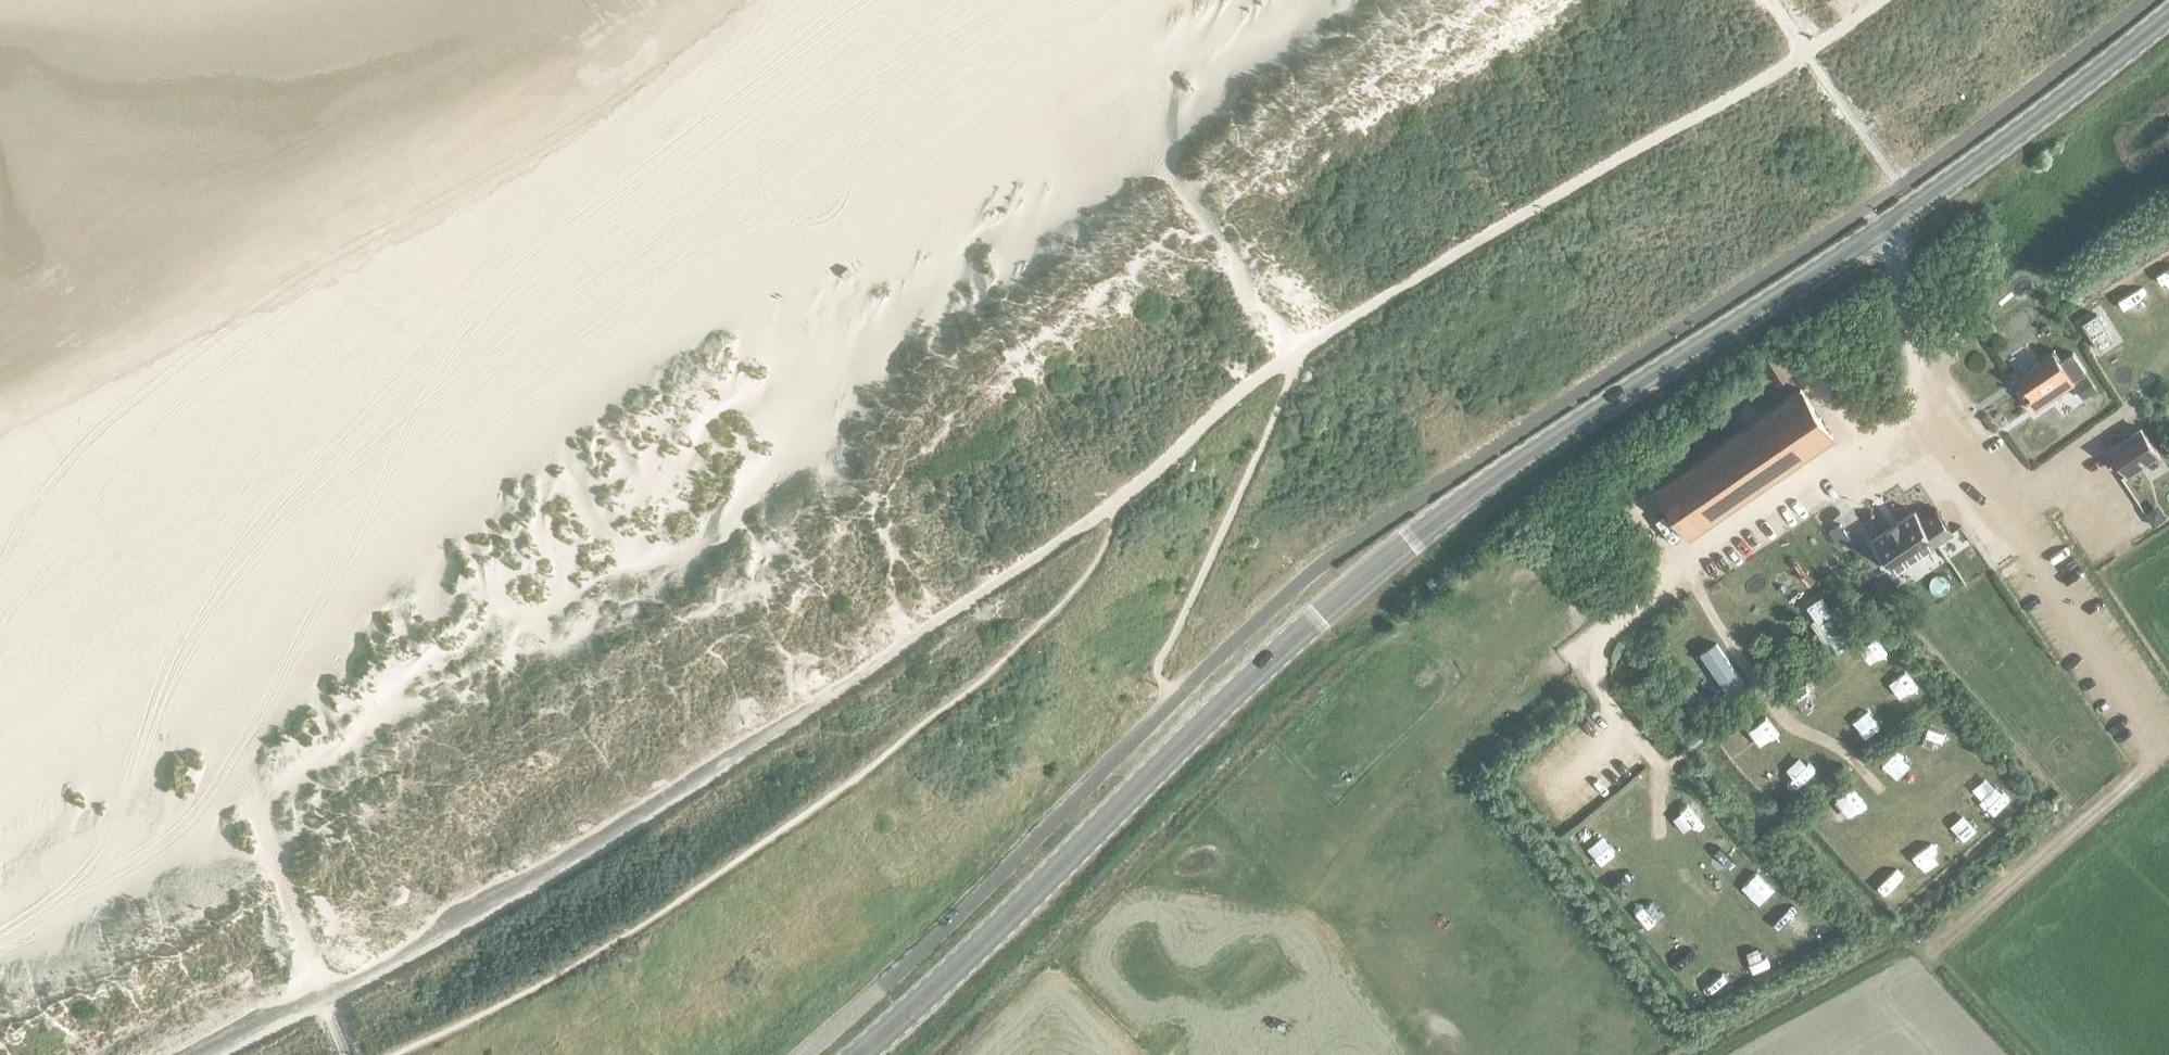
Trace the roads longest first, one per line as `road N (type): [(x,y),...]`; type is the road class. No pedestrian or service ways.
road 1 (secondary): [(858,1054),(1362,576),(1538,446),(1968,168),(2168,14)]

